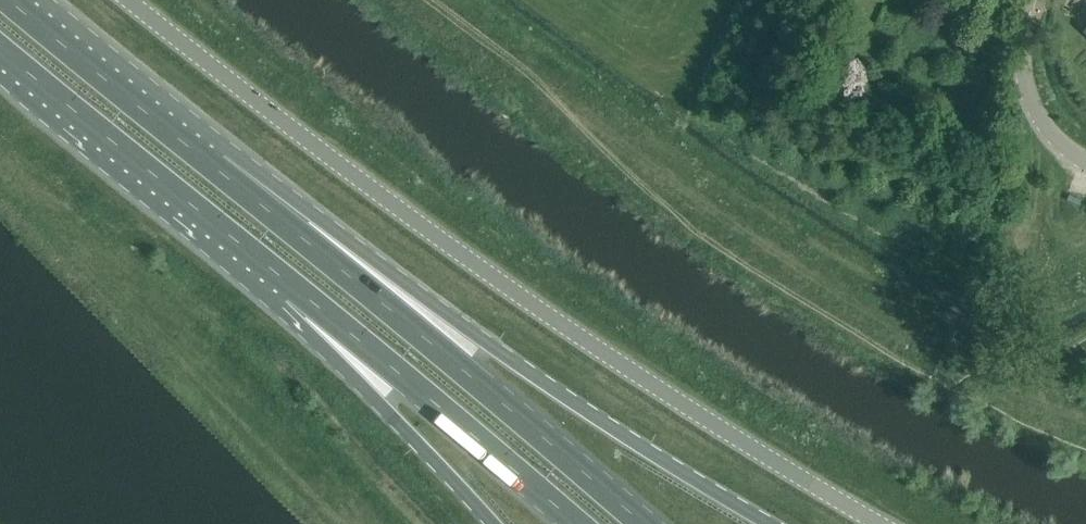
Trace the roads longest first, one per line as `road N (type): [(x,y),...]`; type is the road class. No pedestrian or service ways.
road 1 (unclassified): [(880,523),(544,312),(129,0)]
road 2 (trunk): [(769,523),(213,163)]
road 3 (track): [(431,0),(715,219),(967,375)]
road 4 (trunk): [(646,523),(213,163)]
road 5 (trunk): [(278,278),(575,523)]
road 6 (trunk): [(0,48),(278,278)]
road 7 (trunk): [(278,278),(489,523)]
road 8 (trunk): [(213,163),(12,0)]
road 9 (unclassified): [(1085,162),(1027,96),(1020,0)]
road 10 (track): [(967,375),(1085,447)]

